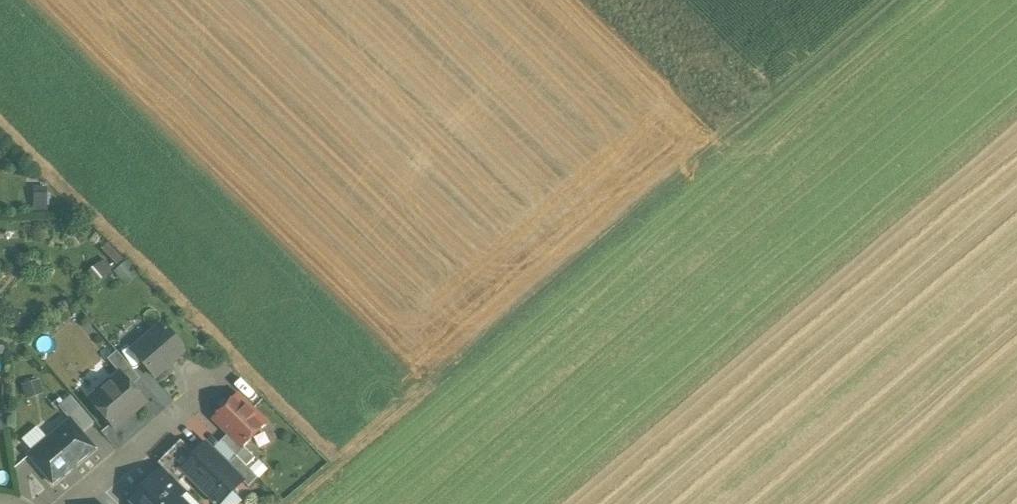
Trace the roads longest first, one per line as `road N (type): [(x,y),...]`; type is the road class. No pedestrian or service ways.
road 1 (track): [(891,0),(287,503)]
road 2 (residential): [(73,503),(210,385)]

